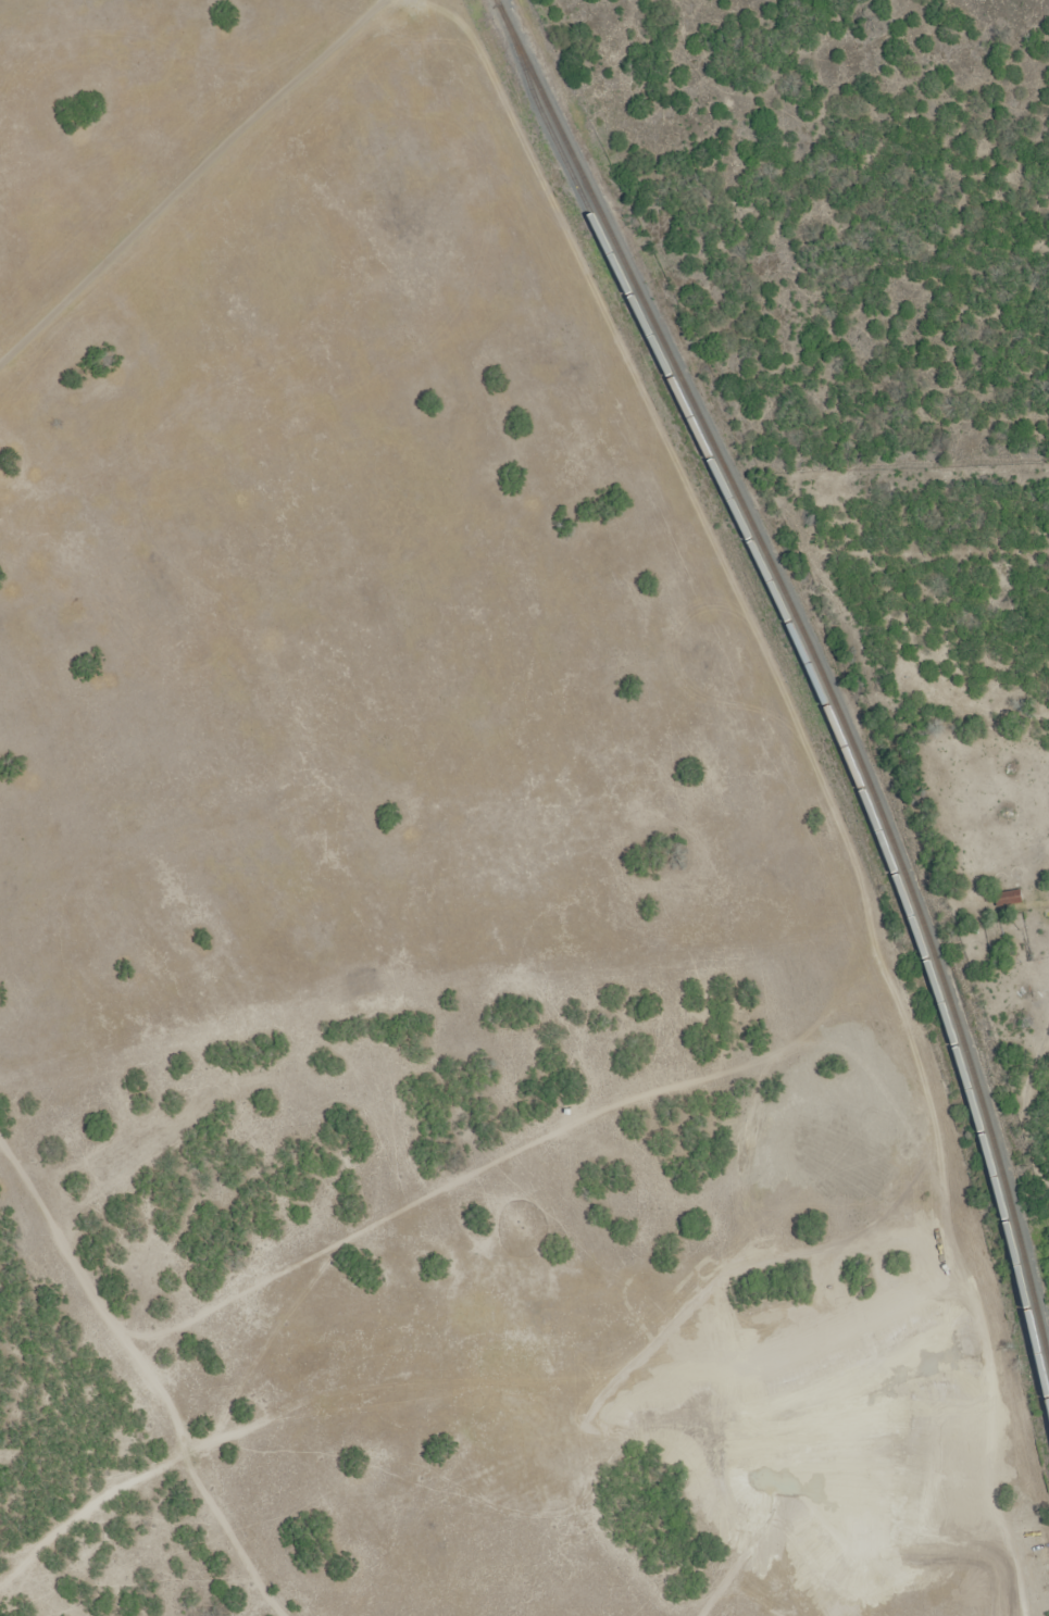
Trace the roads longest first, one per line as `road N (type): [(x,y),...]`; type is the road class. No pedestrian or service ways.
road 1 (residential): [(0,363),(259,133),(384,0)]

